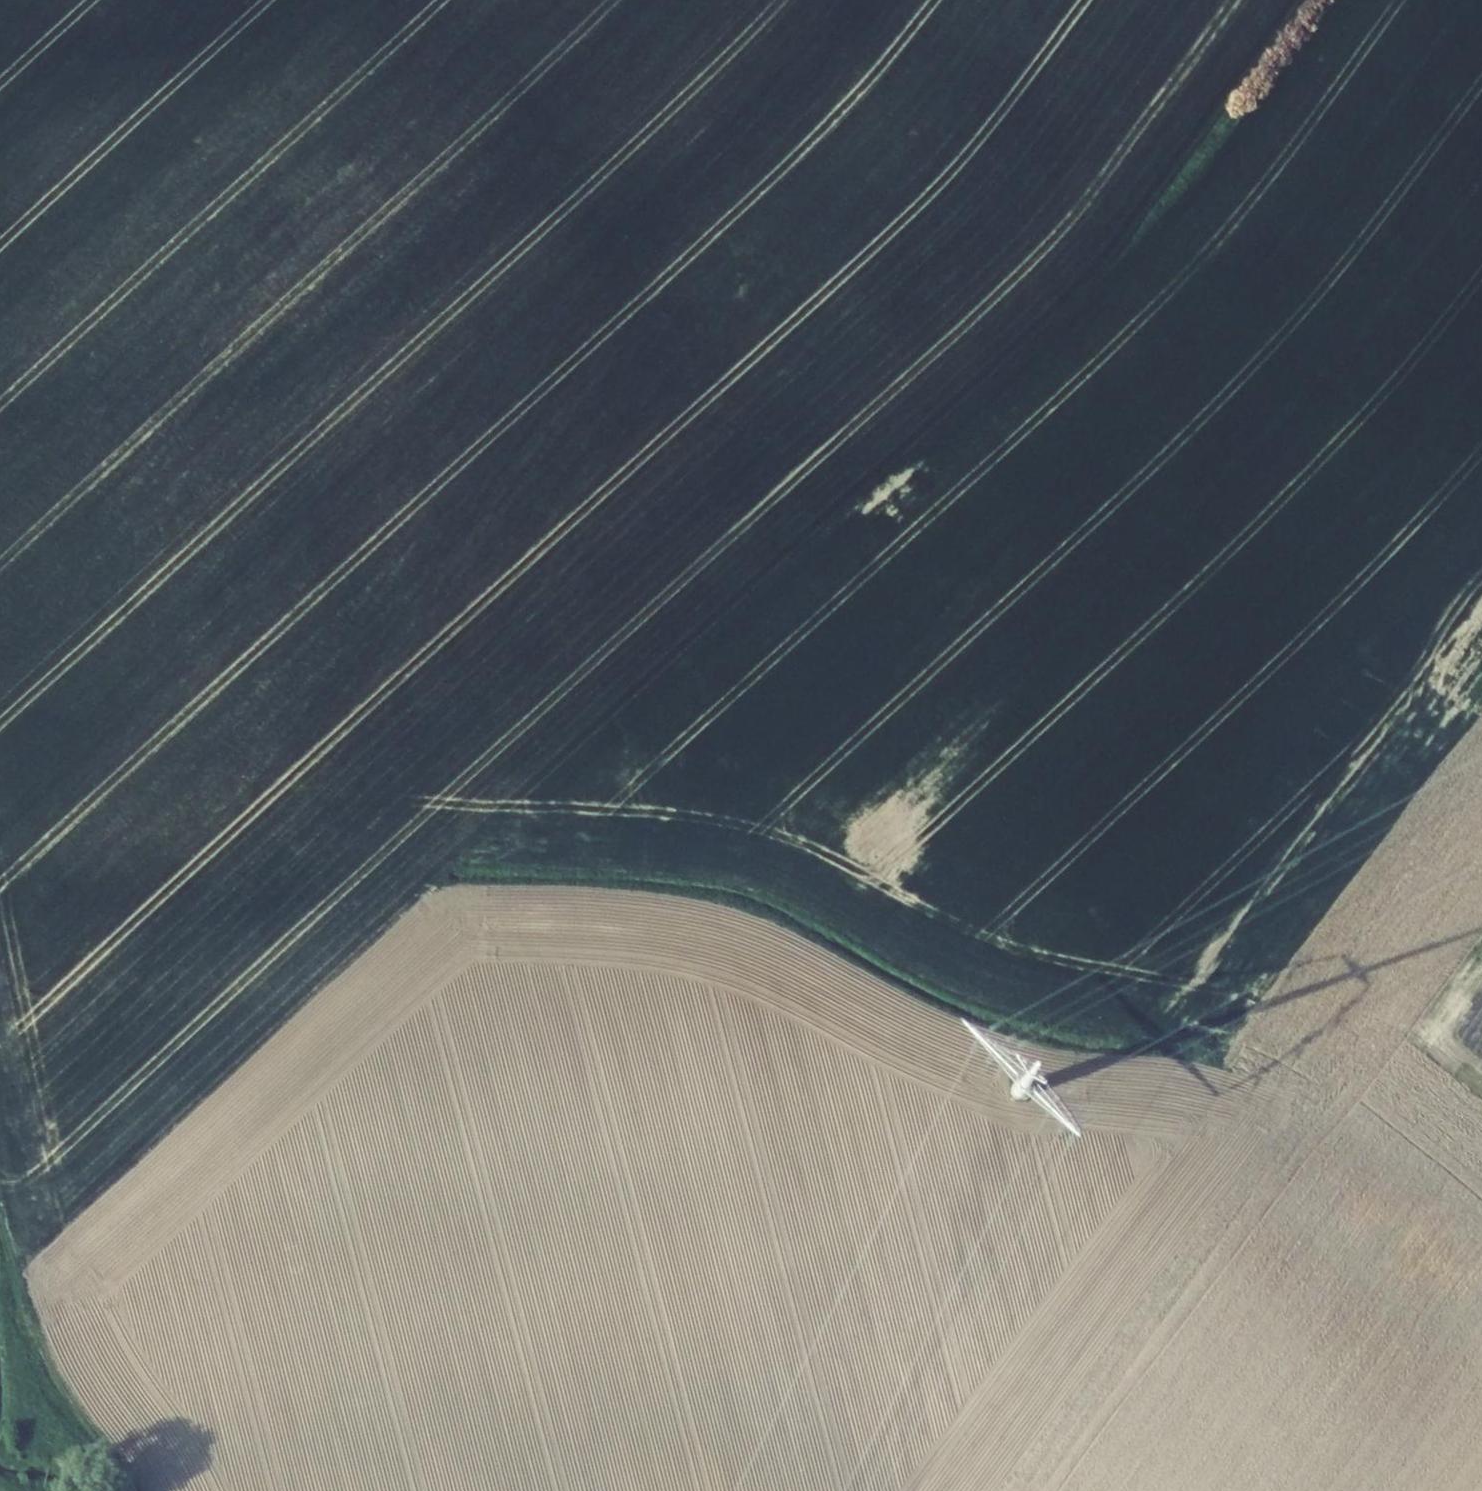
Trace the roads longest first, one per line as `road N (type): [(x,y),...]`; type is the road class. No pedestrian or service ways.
road 1 (track): [(133,1490),(54,1378),(0,1228)]

